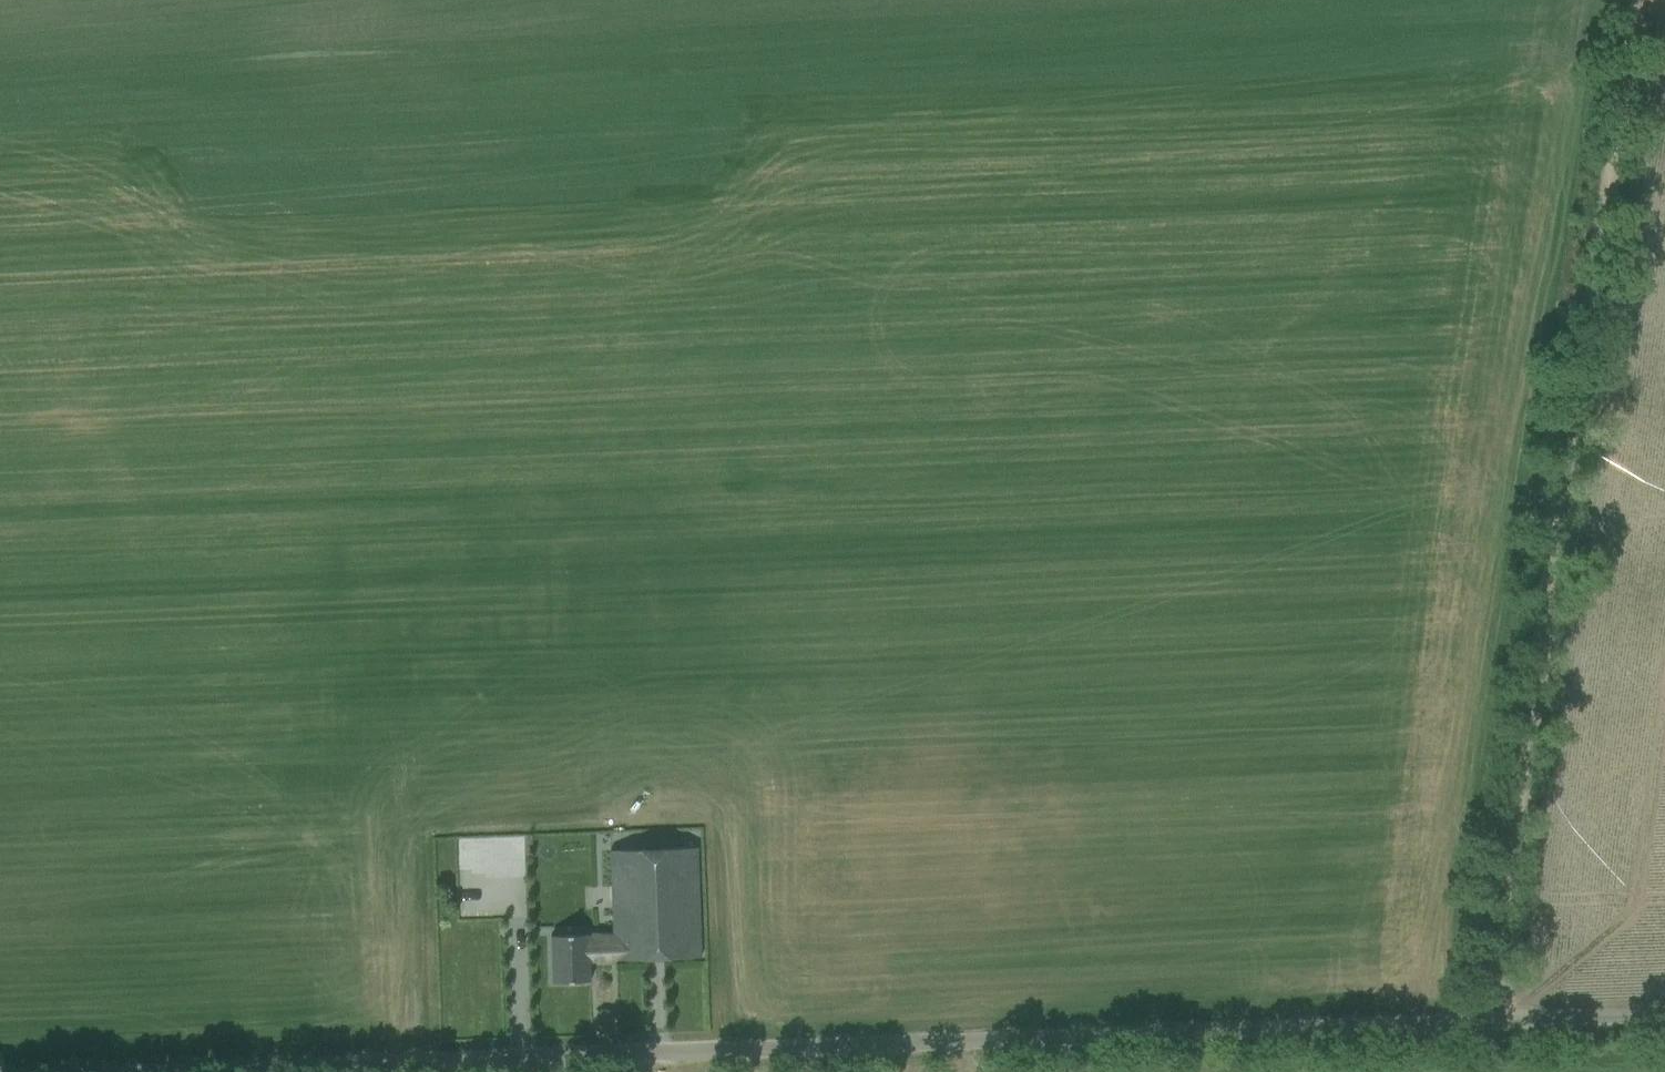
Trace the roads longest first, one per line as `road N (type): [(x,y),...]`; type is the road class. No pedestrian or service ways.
road 1 (unclassified): [(1664,1015),(177,1071)]
road 2 (track): [(1481,1023),(1635,0)]

